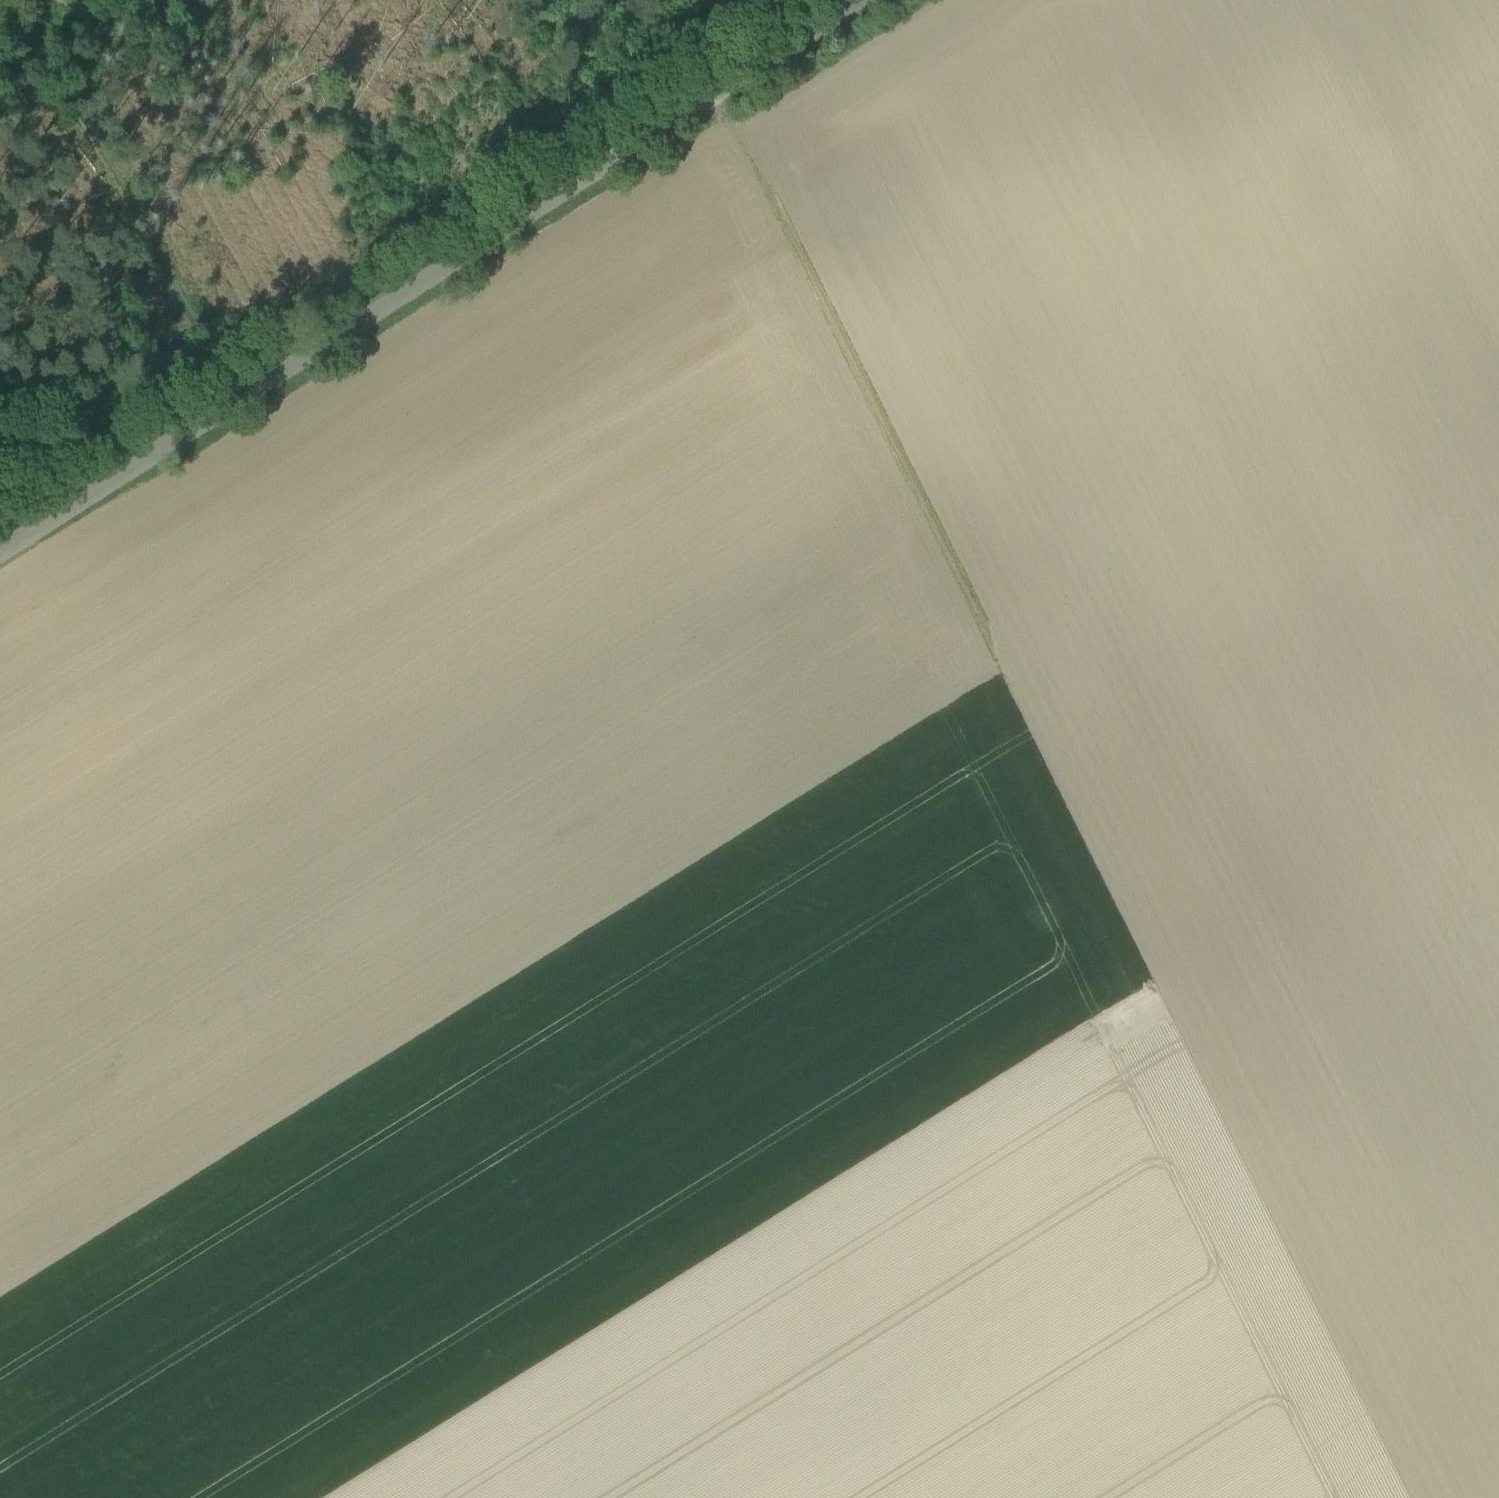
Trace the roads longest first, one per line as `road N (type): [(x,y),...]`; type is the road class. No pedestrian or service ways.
road 1 (unclassified): [(0,553),(862,0)]
road 2 (track): [(239,399),(13,0)]

